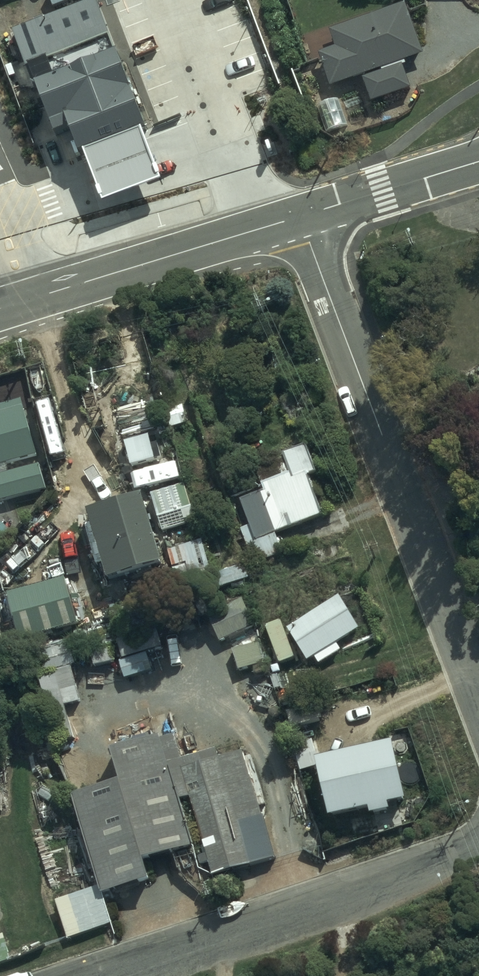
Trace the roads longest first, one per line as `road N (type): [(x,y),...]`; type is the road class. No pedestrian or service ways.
road 1 (residential): [(478,687),(299,217)]
road 2 (residential): [(478,849),(105,975)]
road 3 (tertiary): [(0,309),(299,217)]
road 4 (tertiary): [(299,217),(478,161)]

